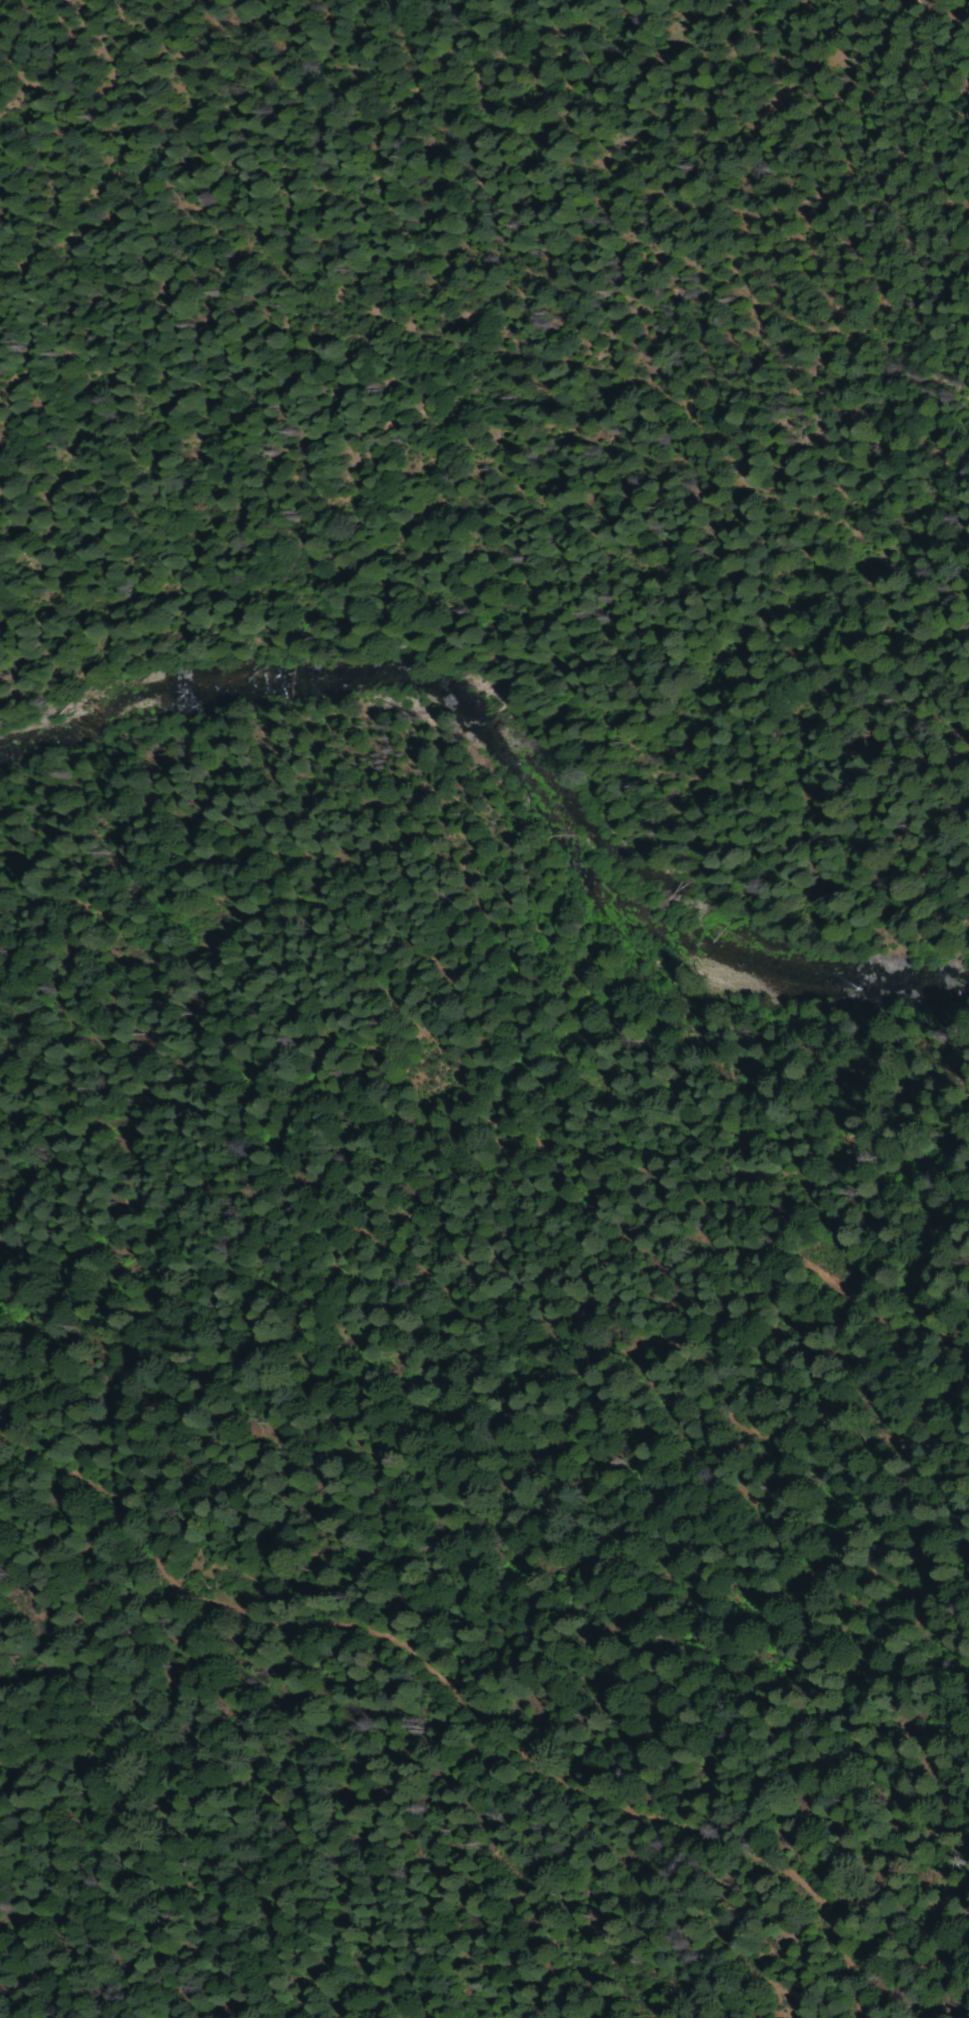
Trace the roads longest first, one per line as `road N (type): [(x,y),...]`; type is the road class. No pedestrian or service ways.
road 1 (track): [(907,2017),(894,1929),(753,1792),(400,1629),(253,1580),(63,1438),(0,1408)]

